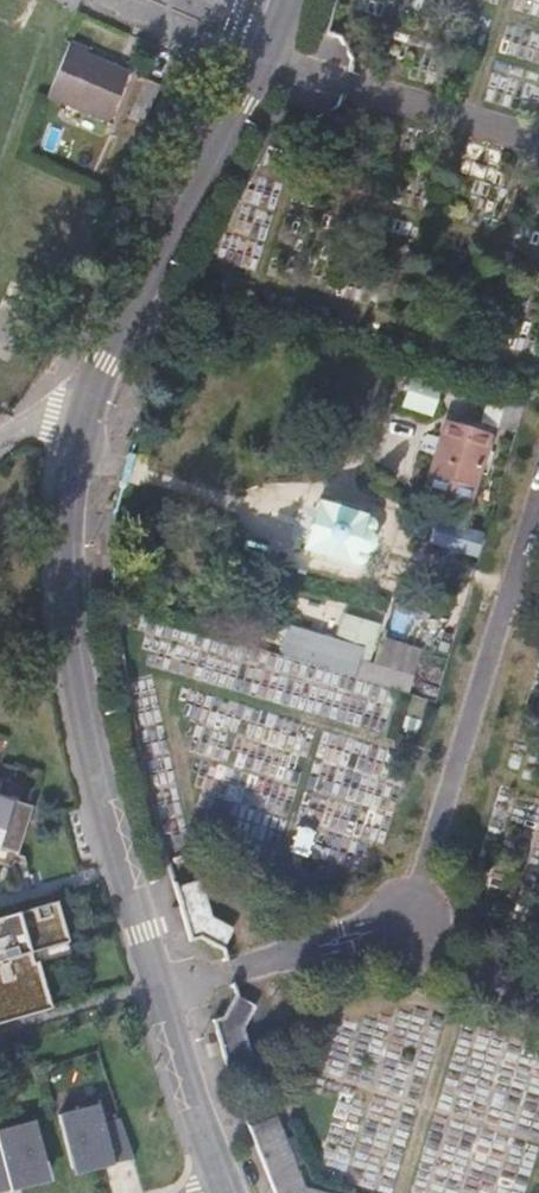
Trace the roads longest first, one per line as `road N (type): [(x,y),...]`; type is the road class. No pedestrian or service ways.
road 1 (residential): [(228,1192),(181,1066),(71,664),(68,506),(89,390)]
road 2 (residential): [(89,390),(265,58),(288,0)]

